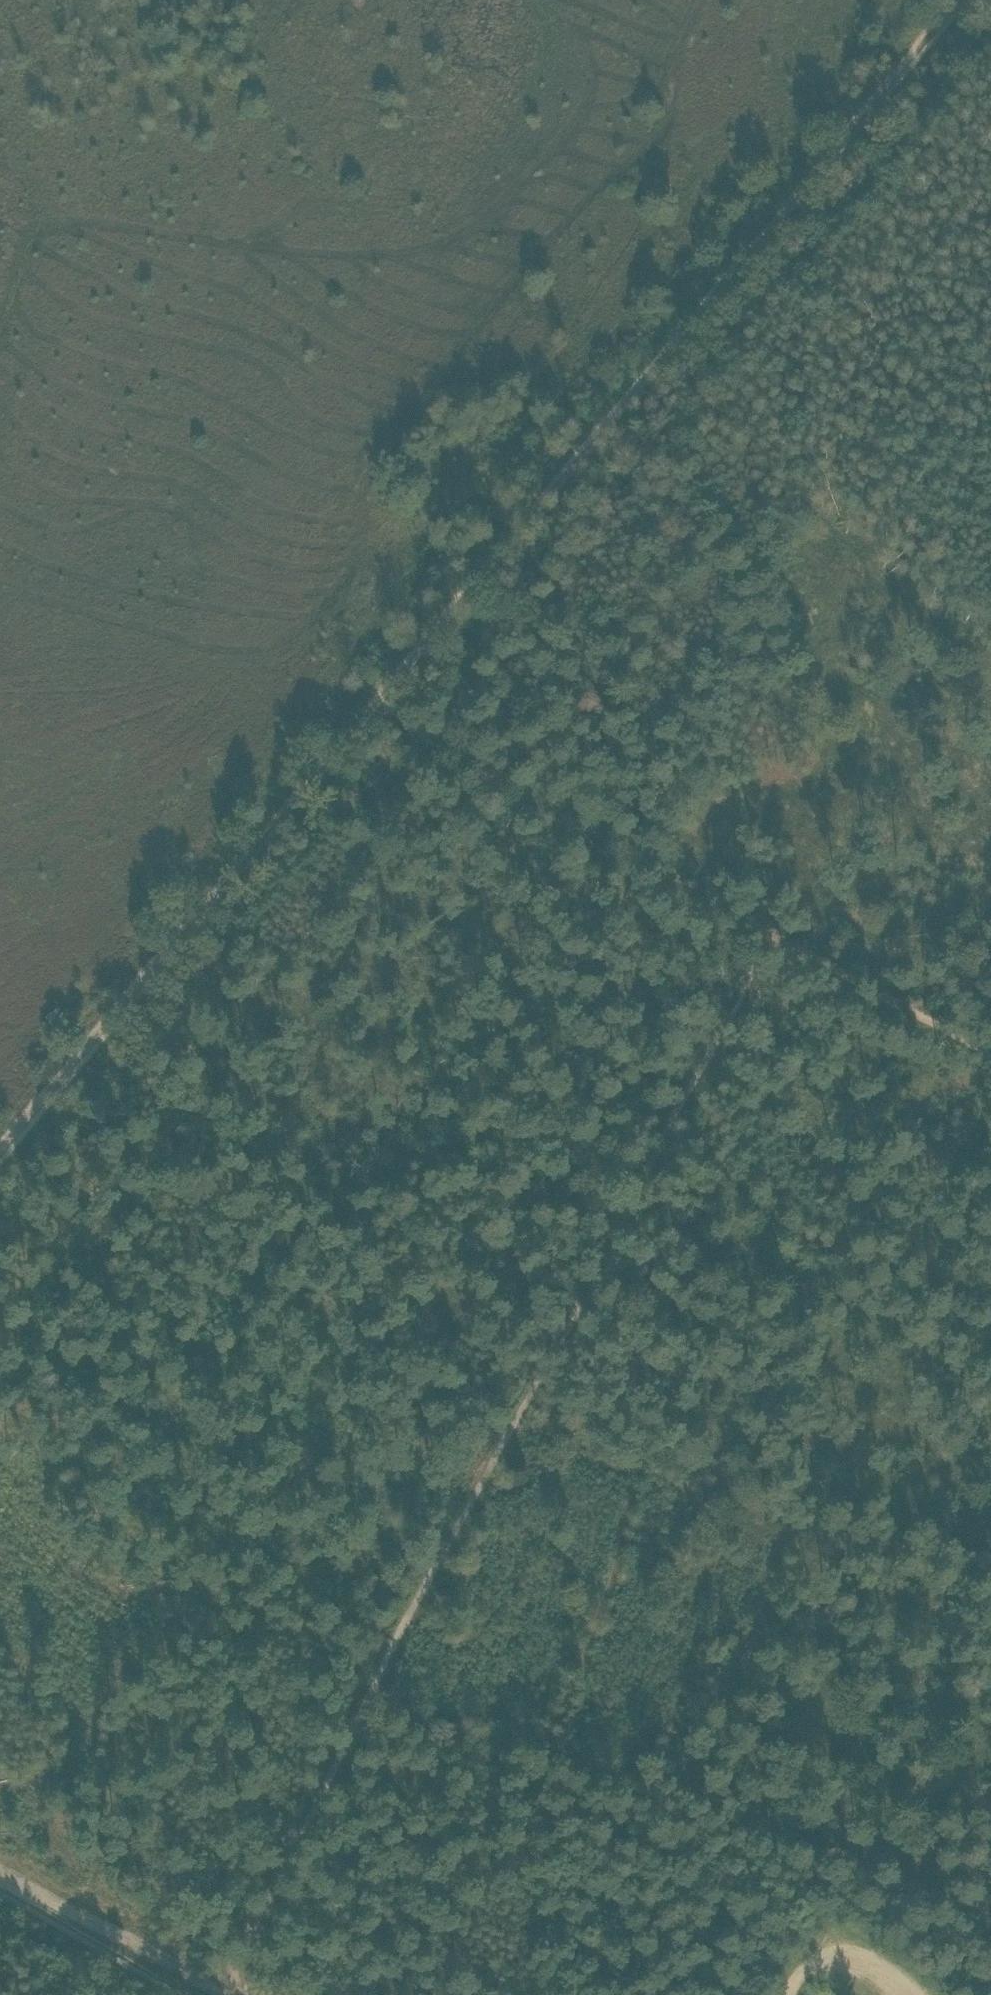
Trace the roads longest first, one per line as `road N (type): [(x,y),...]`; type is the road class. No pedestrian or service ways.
road 1 (track): [(244,1994),(238,1965),(325,1805),(370,1688),(791,944),(925,1011)]
road 2 (track): [(316,767),(956,0)]
road 3 (track): [(791,944),(363,711)]
road 4 (track): [(0,1136),(316,767)]
road 5 (track): [(0,1868),(235,1994)]
road 6 (track): [(925,1011),(990,895)]

